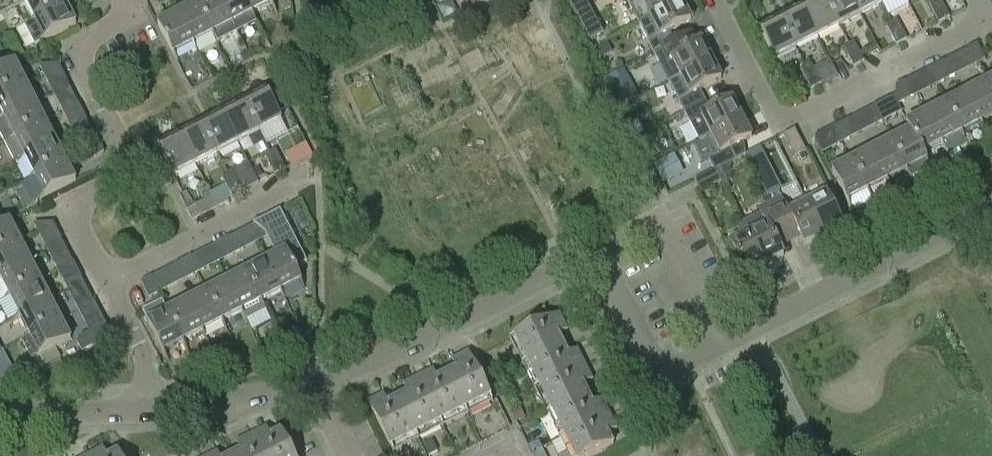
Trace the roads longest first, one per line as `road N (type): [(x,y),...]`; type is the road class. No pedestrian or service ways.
road 1 (residential): [(991,17),(779,123),(716,0)]
road 2 (residential): [(106,278),(83,219),(118,175),(118,152),(77,63),(100,32),(132,16),(123,0)]
road 3 (residential): [(323,385),(595,255)]
road 4 (residential): [(740,341),(991,210)]
road 5 (residential): [(106,278),(320,170)]
road 6 (residential): [(740,341),(673,222),(595,255)]
road 7 (residential): [(595,255),(660,368),(676,371),(740,341)]
road 8 (residential): [(146,410),(323,385)]
road 9 (residential): [(0,397),(146,410)]
road 10 (residential): [(146,410),(140,350),(106,278)]

